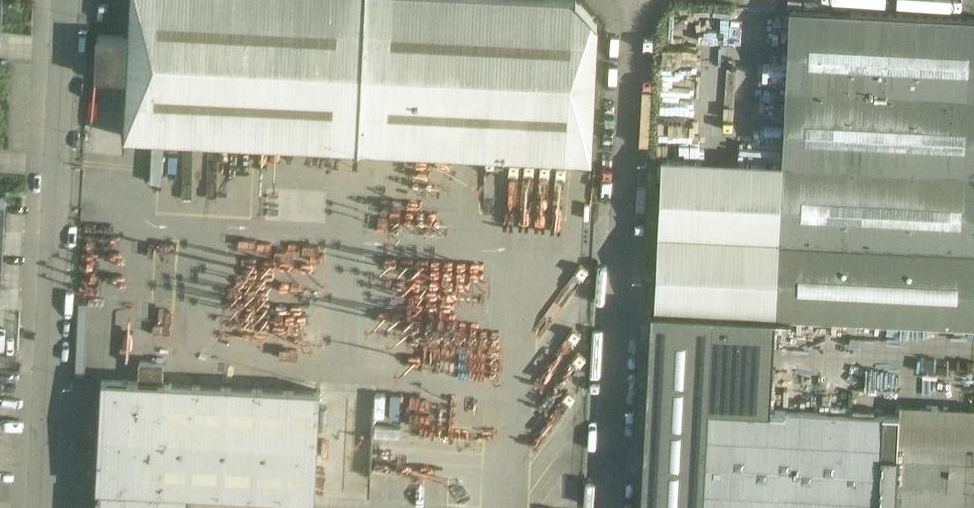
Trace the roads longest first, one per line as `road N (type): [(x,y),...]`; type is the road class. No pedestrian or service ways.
road 1 (unclassified): [(607,507),(633,0)]
road 2 (unclassified): [(40,507),(61,0)]

